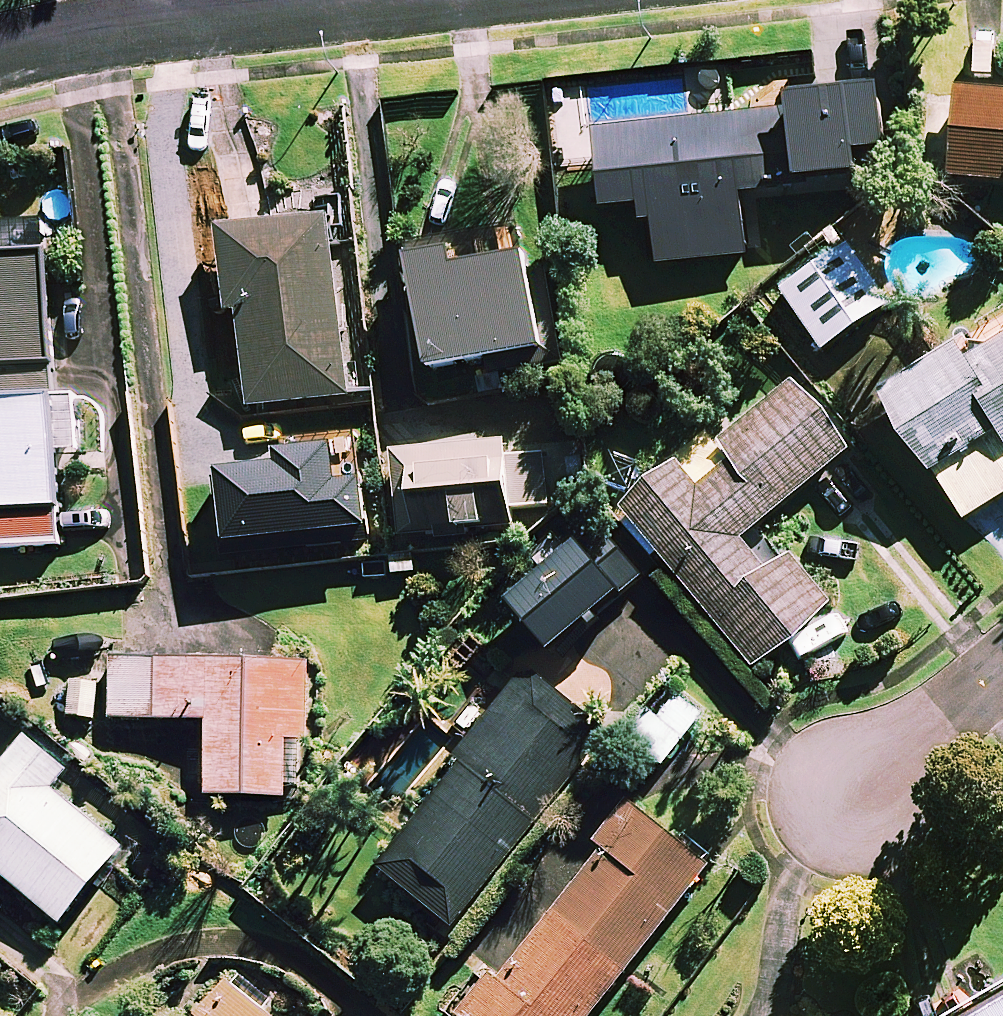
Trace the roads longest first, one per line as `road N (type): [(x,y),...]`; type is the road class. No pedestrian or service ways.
road 1 (residential): [(370,0),(80,31),(0,52)]
road 2 (residential): [(844,796),(1002,669)]

